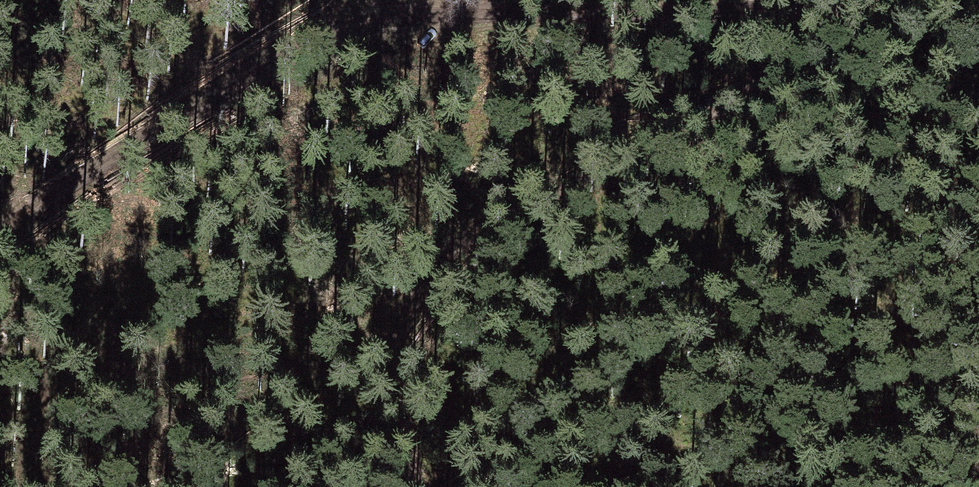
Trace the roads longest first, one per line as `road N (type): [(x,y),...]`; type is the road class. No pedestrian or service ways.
road 1 (track): [(853,0),(397,16),(287,53),(211,94),(0,227)]
road 2 (track): [(839,6),(673,138),(515,209),(447,258),(407,308),(396,347),(417,486)]

